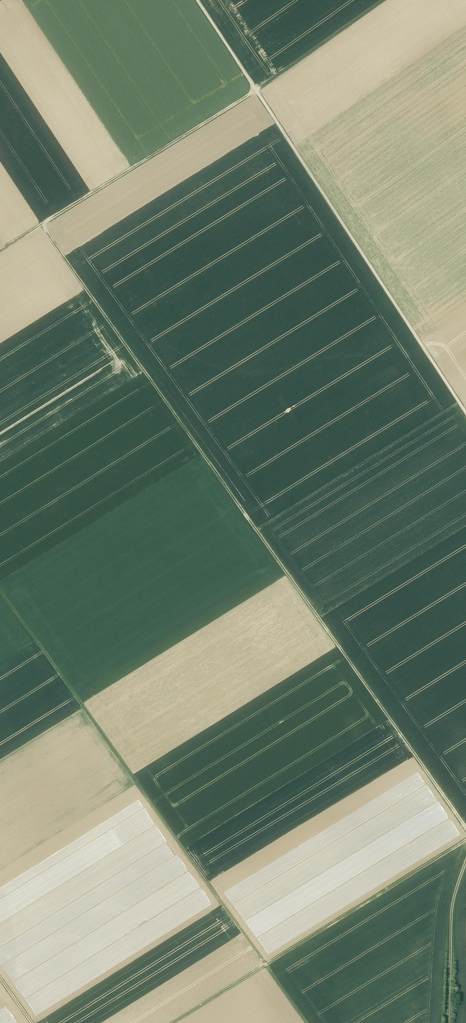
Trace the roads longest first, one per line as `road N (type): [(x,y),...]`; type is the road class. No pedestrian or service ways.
road 1 (track): [(465,827),(42,224)]
road 2 (track): [(306,1022),(0,591)]
road 3 (track): [(197,0),(465,412)]
road 4 (track): [(0,251),(256,91),(382,0)]
road 5 (track): [(465,841),(176,1022)]
road 6 (track): [(465,863),(453,900),(449,1022)]

